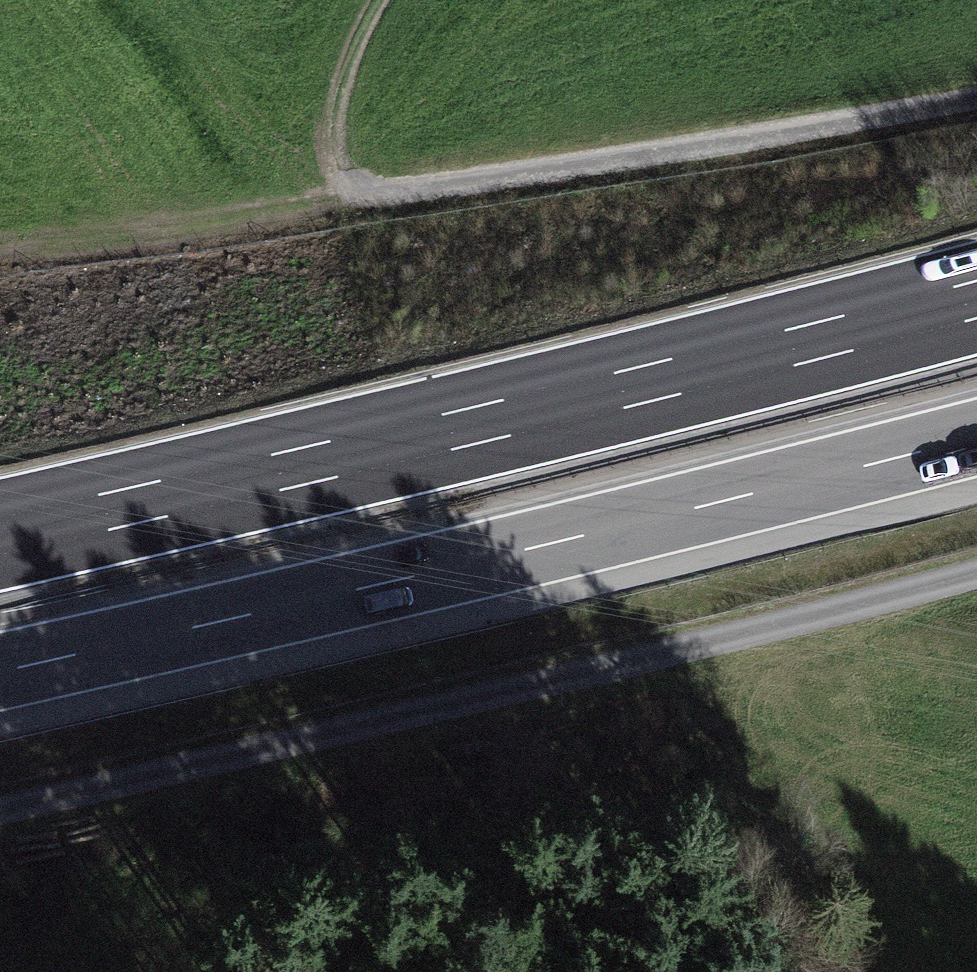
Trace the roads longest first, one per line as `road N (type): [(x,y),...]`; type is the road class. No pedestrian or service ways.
road 1 (track): [(0,810),(742,637),(976,571)]
road 2 (motorway): [(976,299),(0,534)]
road 3 (motorway): [(0,673),(976,438)]
road 4 (track): [(976,96),(347,193),(331,120),(339,72),(377,0)]

